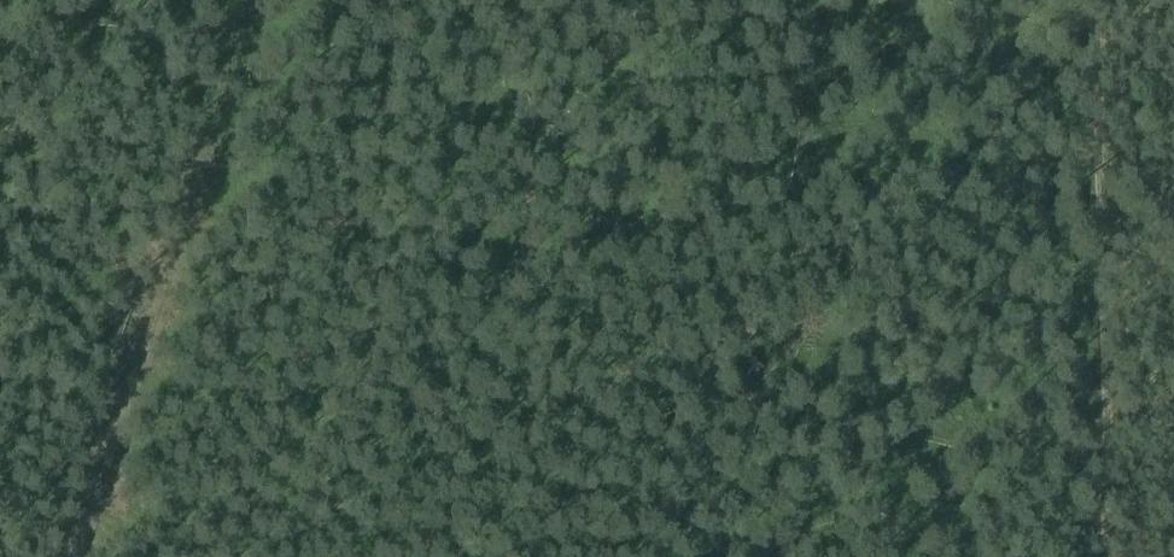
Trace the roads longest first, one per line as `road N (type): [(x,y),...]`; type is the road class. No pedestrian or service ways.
road 1 (track): [(1093,556),(1102,0)]

